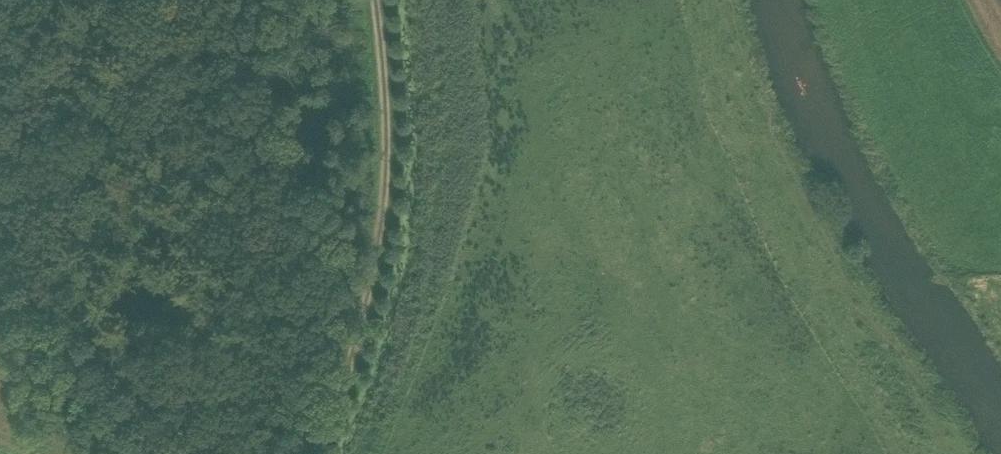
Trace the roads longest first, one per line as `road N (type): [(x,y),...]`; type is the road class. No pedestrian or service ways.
road 1 (track): [(313,453),(351,369),(384,211),(386,68),(374,0)]

